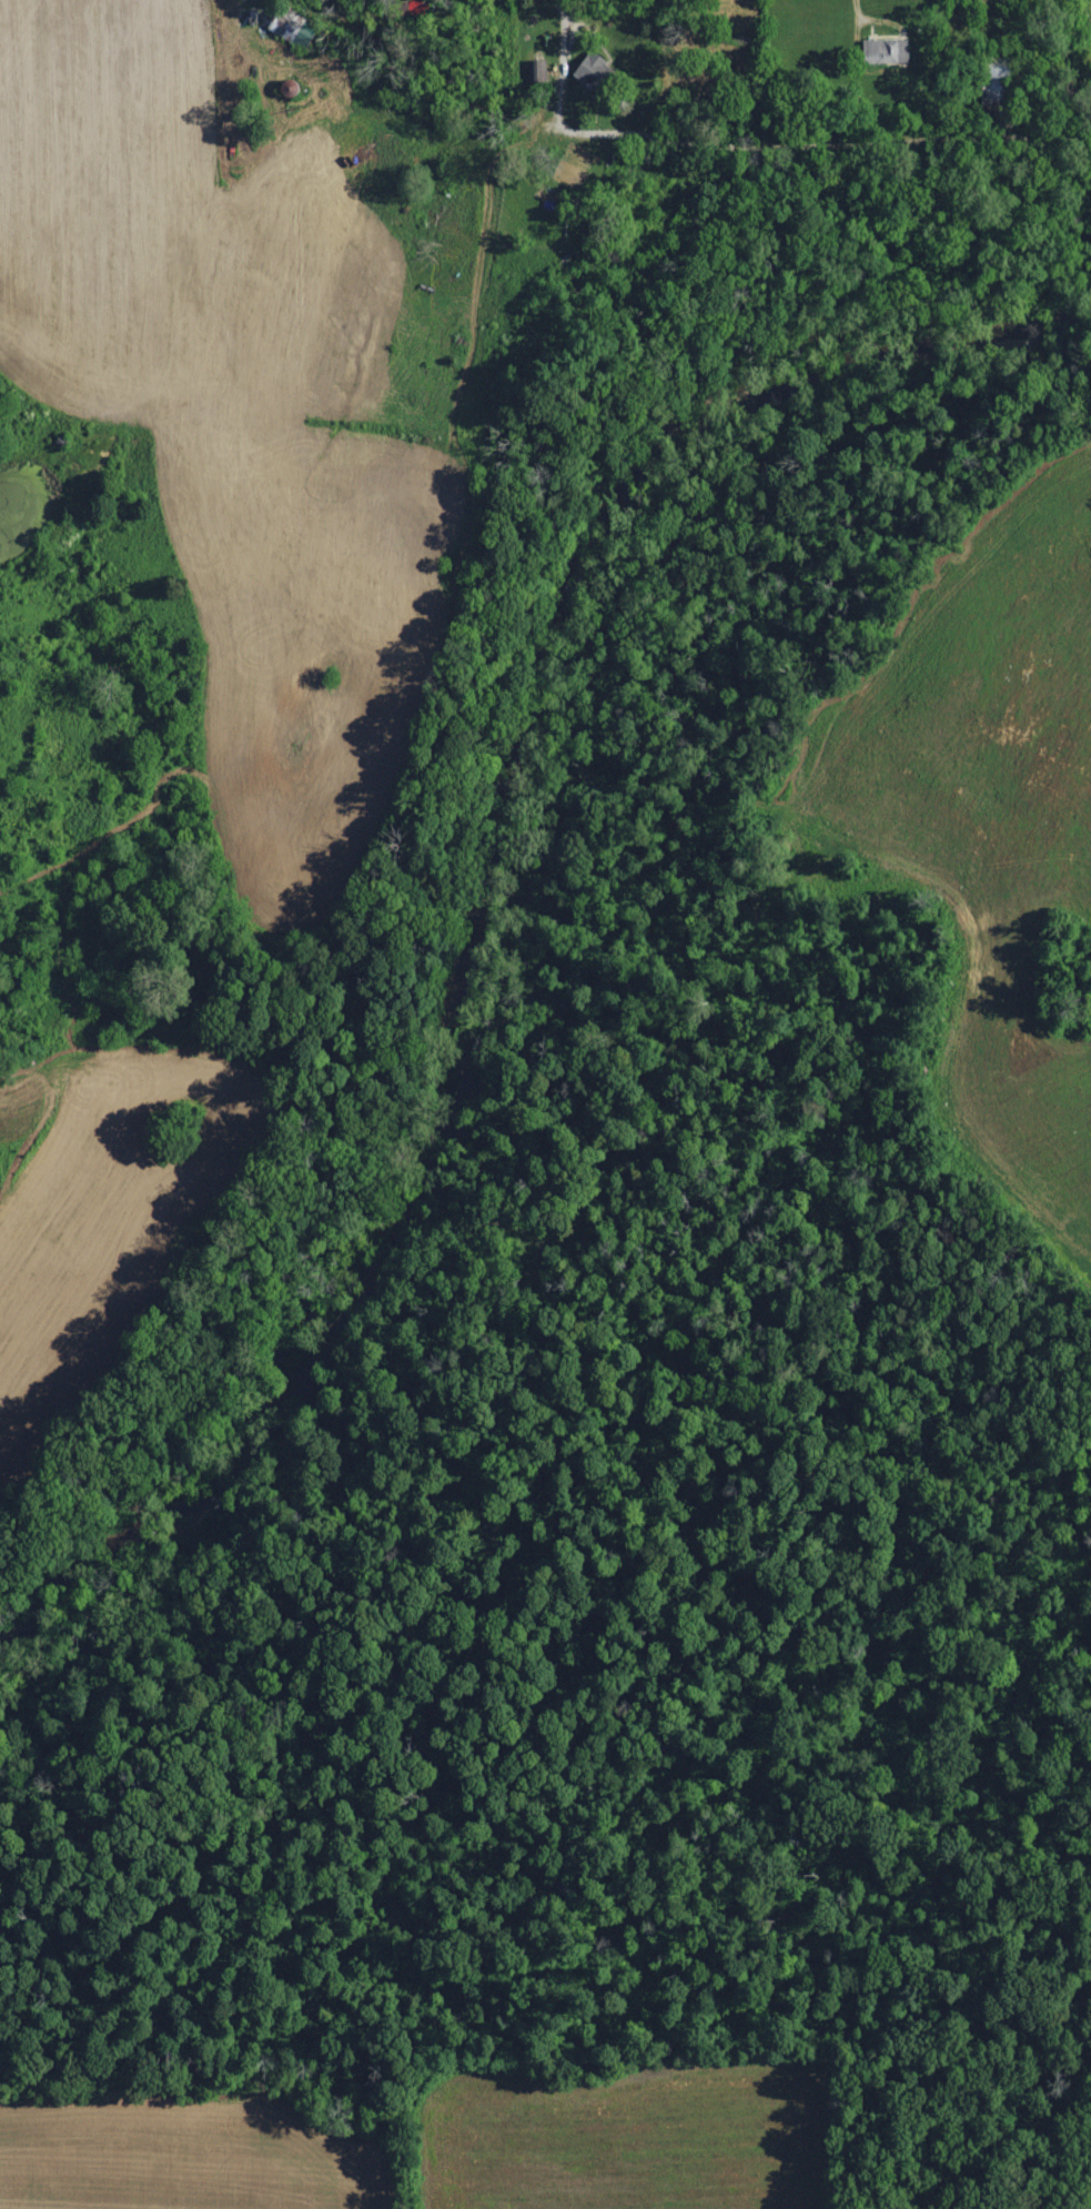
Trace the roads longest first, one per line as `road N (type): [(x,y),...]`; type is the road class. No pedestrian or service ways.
road 1 (residential): [(560,0),(569,31),(555,117),(564,129),(713,138),(1090,127)]

